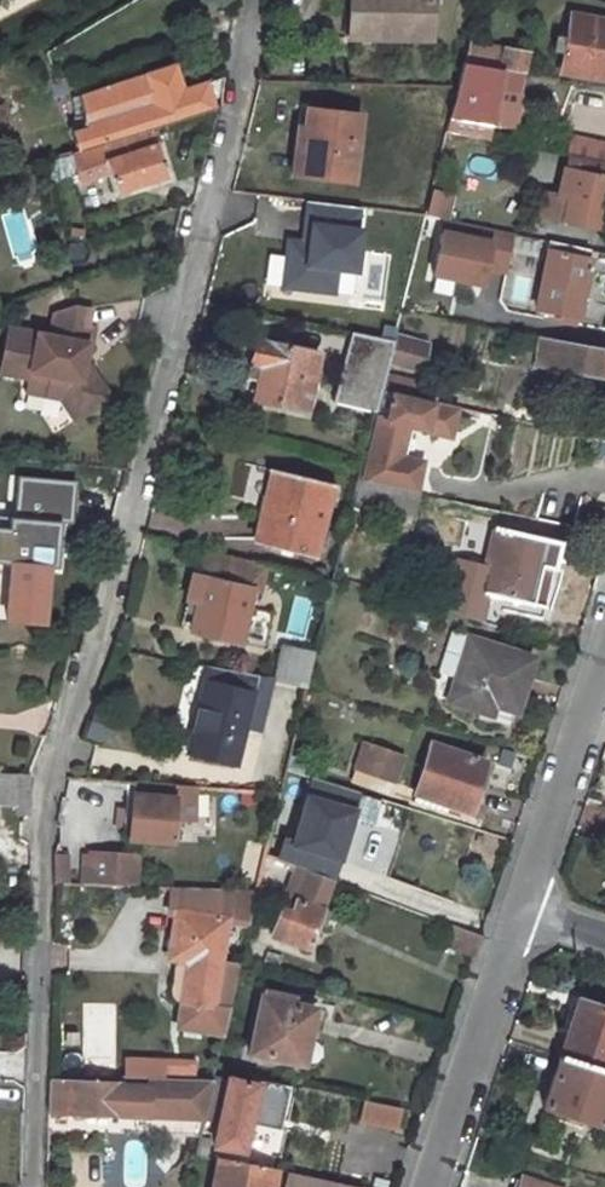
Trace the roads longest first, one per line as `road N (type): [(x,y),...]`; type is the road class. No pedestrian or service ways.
road 1 (residential): [(255,0),(222,171),(90,676),(51,768),(33,1186)]
road 2 (residential): [(427,1186),(529,908)]
road 3 (residential): [(529,908),(604,659)]

